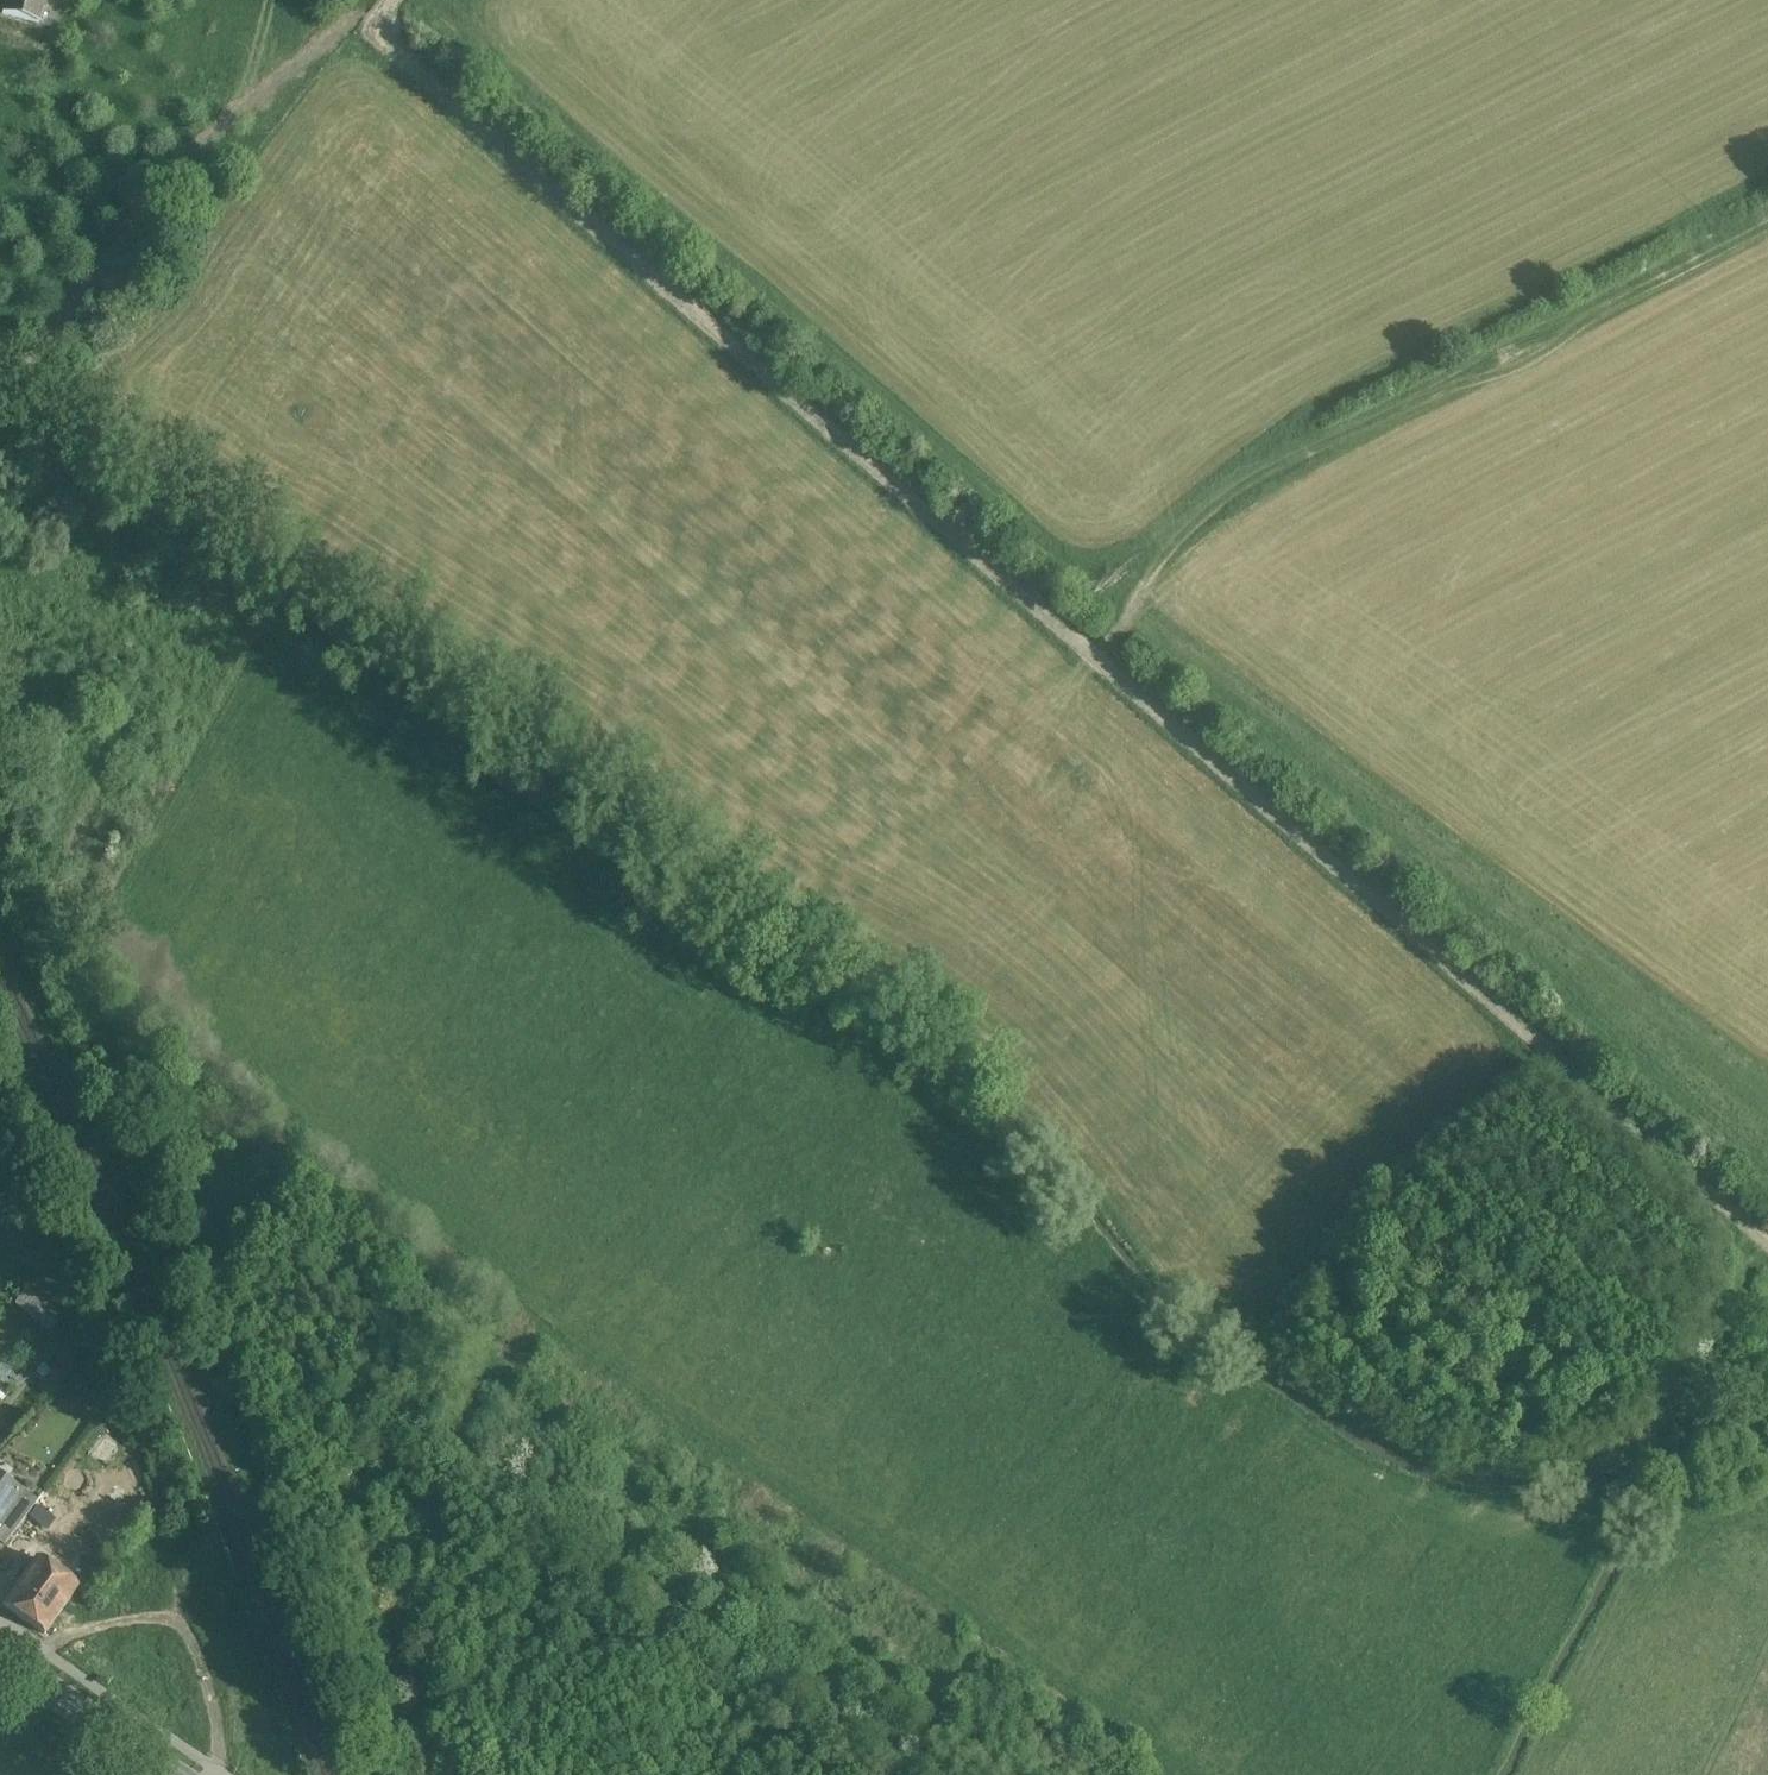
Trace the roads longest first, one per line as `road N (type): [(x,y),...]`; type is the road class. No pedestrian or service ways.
road 1 (secondary): [(174,1774),(0,1654)]

